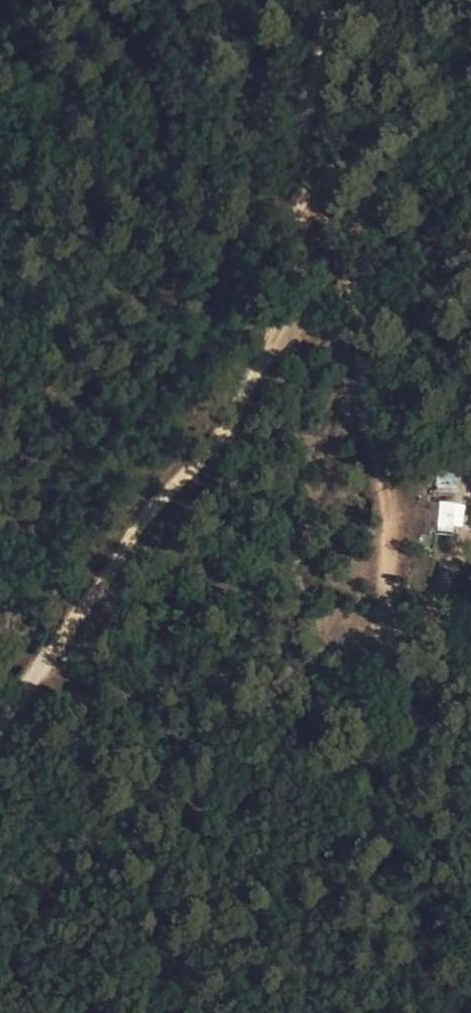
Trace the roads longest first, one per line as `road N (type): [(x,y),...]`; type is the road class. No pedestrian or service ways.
road 1 (track): [(0,750),(77,620),(278,359),(346,286)]
road 2 (track): [(470,814),(443,761),(416,660),(346,286)]
road 3 (track): [(346,286),(290,17),(299,0)]

